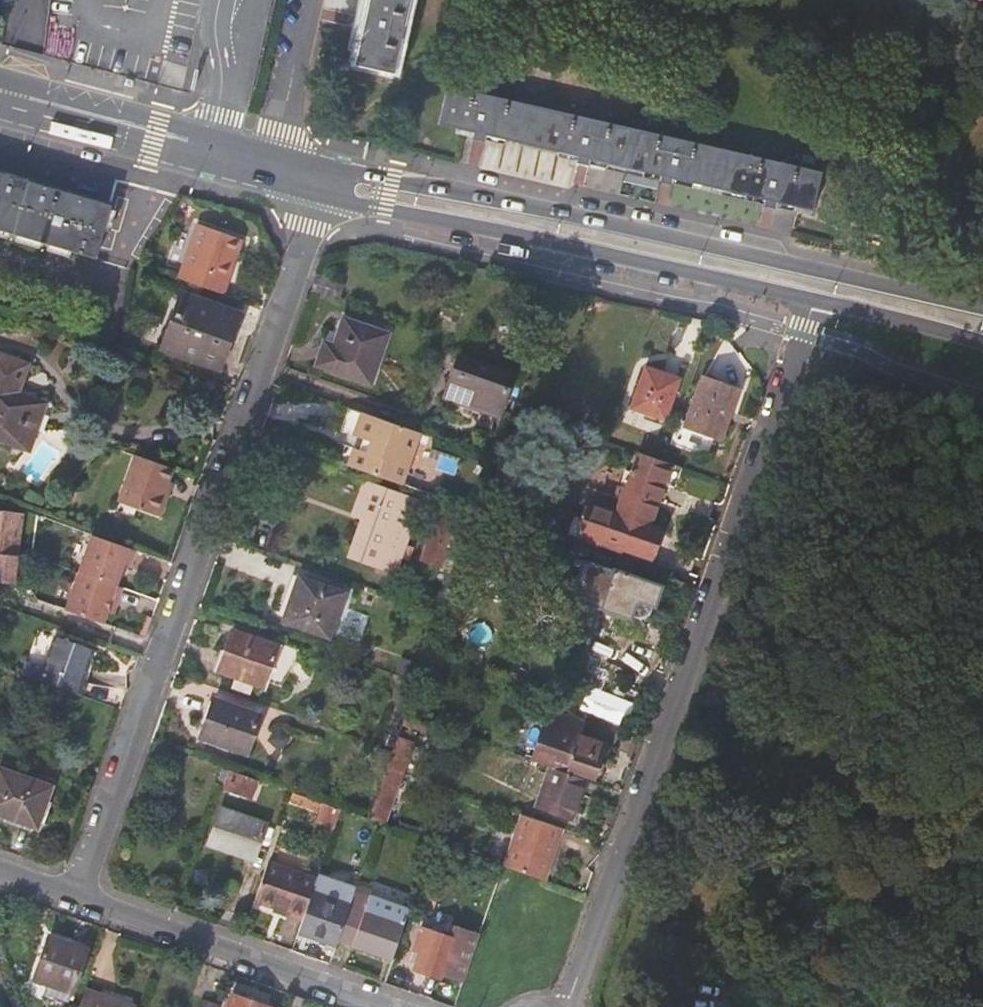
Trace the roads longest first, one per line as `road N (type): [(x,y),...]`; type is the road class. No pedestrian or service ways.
road 1 (residential): [(77,896),(303,258),(316,180)]
road 2 (residential): [(810,306),(568,1006)]
road 3 (secondary): [(982,308),(573,215),(391,181),(316,180)]
road 4 (secondary): [(316,180),(387,212),(810,306)]
road 5 (residential): [(77,896),(390,1006)]
road 6 (secondary): [(0,98),(316,180)]
road 7 (secondary): [(810,306),(982,357)]

